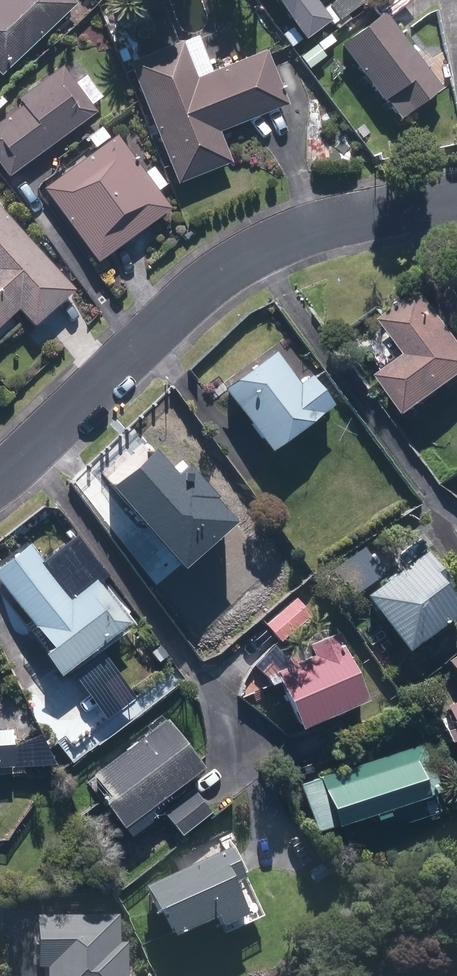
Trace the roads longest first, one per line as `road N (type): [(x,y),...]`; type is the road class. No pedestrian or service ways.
road 1 (residential): [(456,196),(266,242),(216,274),(0,476)]

